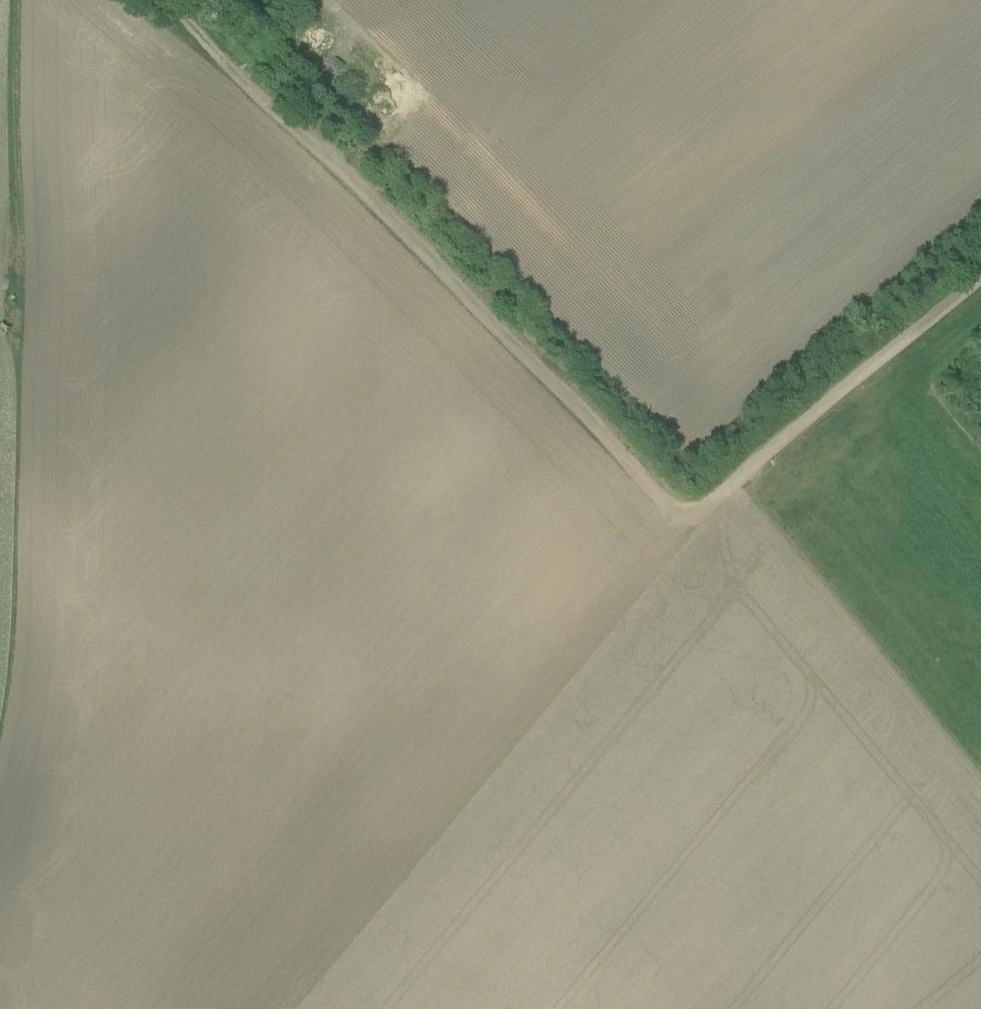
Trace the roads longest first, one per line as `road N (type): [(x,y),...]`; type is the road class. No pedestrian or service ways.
road 1 (track): [(166,0),(680,512),(715,504),(980,277)]

